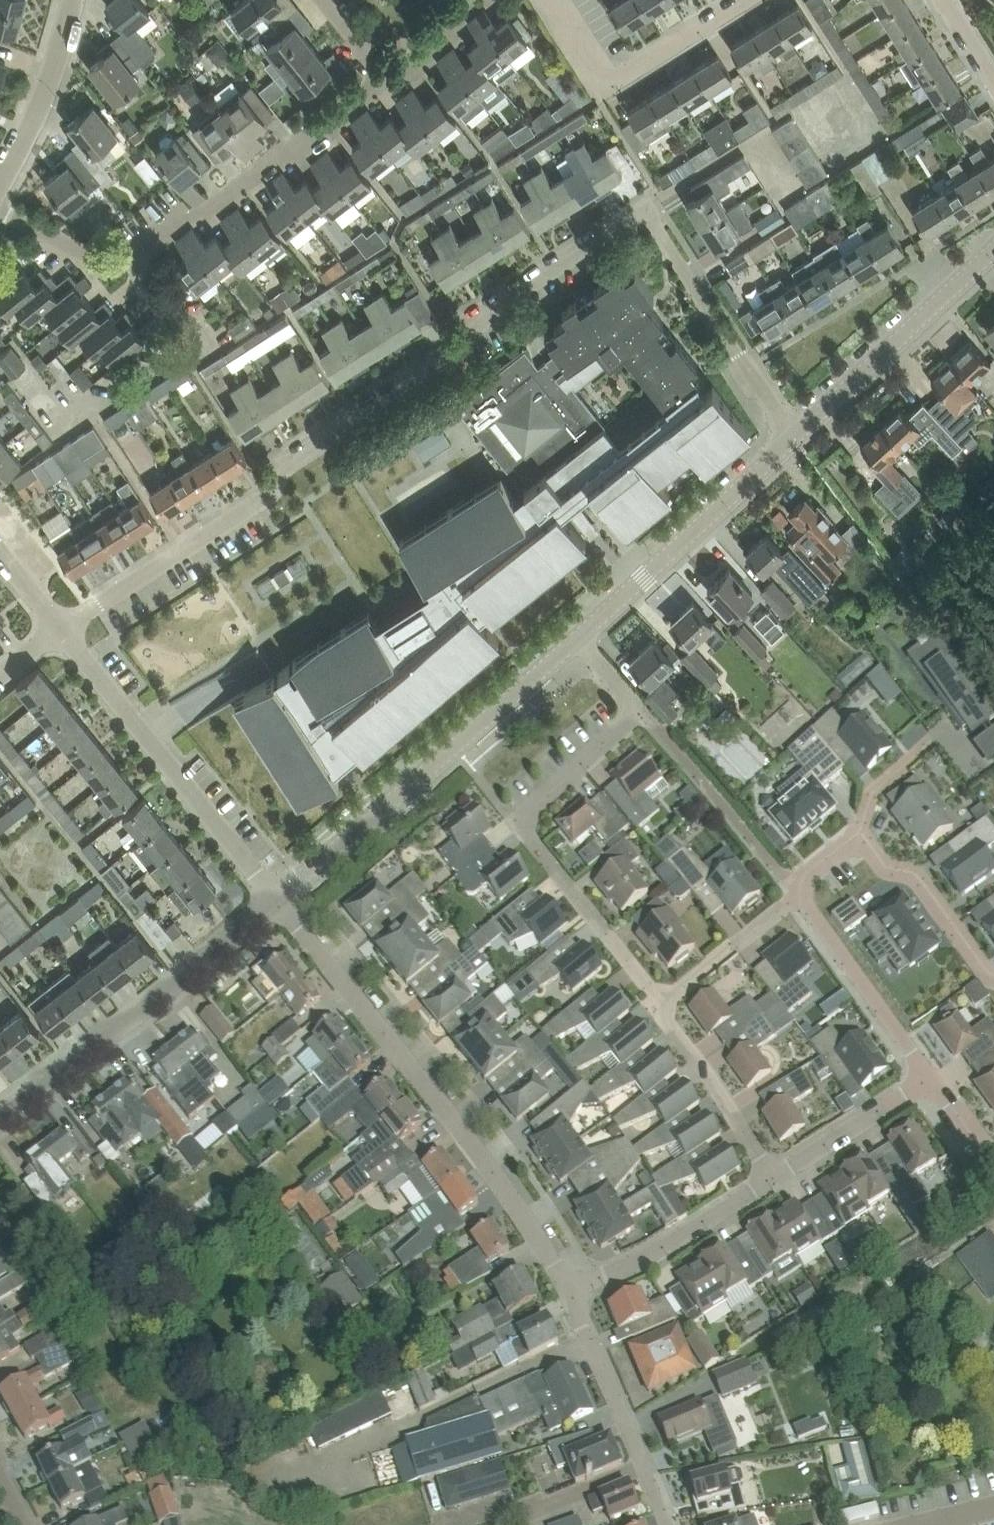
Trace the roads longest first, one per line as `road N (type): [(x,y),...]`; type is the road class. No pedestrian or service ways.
road 1 (residential): [(793,438),(643,208),(473,318),(451,360),(278,474),(247,513),(60,630)]
road 2 (residential): [(566,1291),(491,1167),(279,899)]
road 3 (residential): [(578,640),(639,709),(523,814),(524,830),(659,1005)]
road 4 (residential): [(0,211),(121,267),(215,208),(385,80)]
road 5 (tertiary): [(279,899),(578,640)]
road 6 (tertiary): [(0,1119),(279,899)]
road 7 (residential): [(279,899),(60,630)]
road 8 (tertiary): [(578,640),(793,438)]
road 9 (tertiary): [(793,438),(993,249)]
road 10 (residential): [(746,0),(610,80),(593,67),(554,0)]
road 11 (residential): [(669,1524),(652,1470),(566,1291)]
road 12 (residential): [(566,1291),(646,1256),(771,1176)]
road 13 (residential): [(792,894),(929,1082)]
road 14 (residential): [(771,1176),(659,1005)]
road 15 (residential): [(73,0),(45,95),(0,181)]
road 16 (residential): [(993,979),(913,872),(888,868),(864,846)]
road 17 (residential): [(771,1176),(929,1082)]
road 18 (residential): [(659,1005),(792,894)]
road 19 (residential): [(864,846),(861,822),(873,792),(929,741)]

